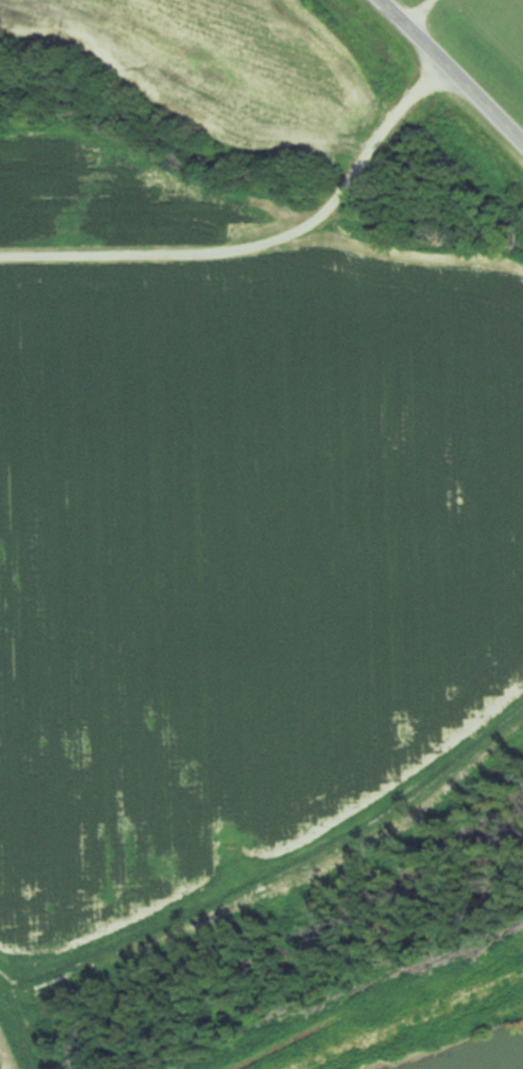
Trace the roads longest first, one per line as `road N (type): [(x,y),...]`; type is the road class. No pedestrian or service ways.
road 1 (residential): [(0,255),(288,236),(335,204),(448,60)]
road 2 (primary): [(522,136),(388,0)]

